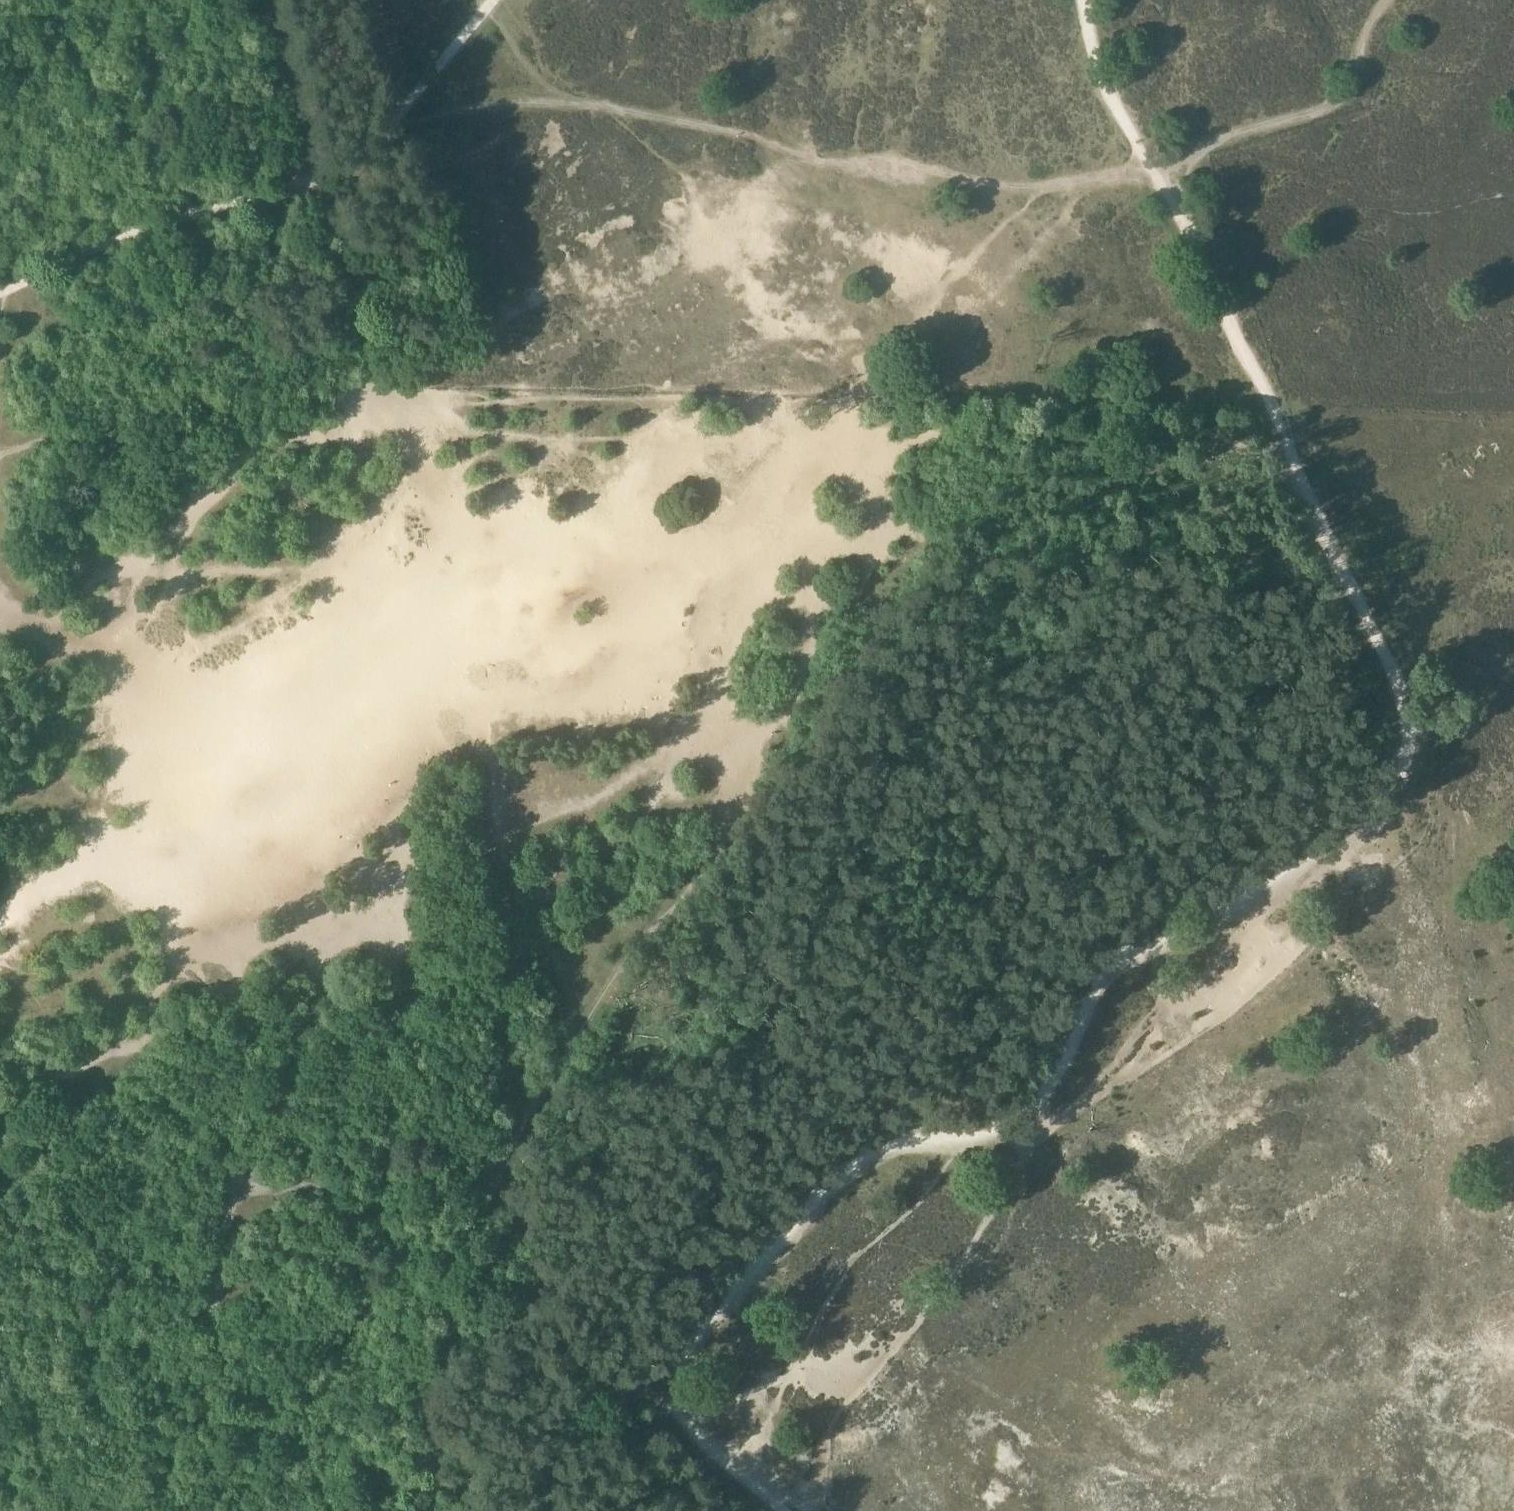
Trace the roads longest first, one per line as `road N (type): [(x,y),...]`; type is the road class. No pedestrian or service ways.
road 1 (track): [(400,392),(966,387),(1138,423),(1268,424)]

